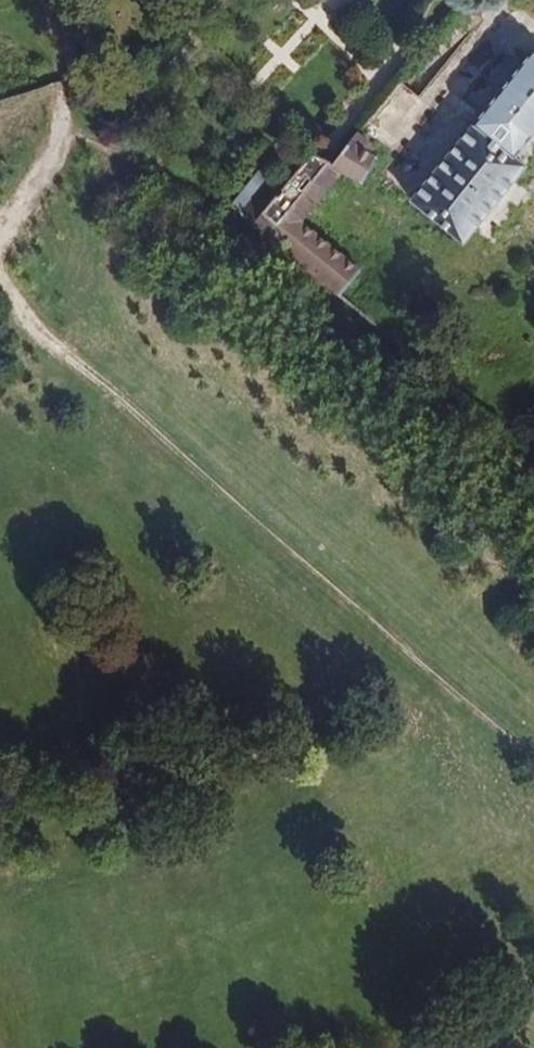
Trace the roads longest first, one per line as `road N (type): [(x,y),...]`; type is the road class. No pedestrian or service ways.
road 1 (track): [(533,743),(96,379),(0,285)]

